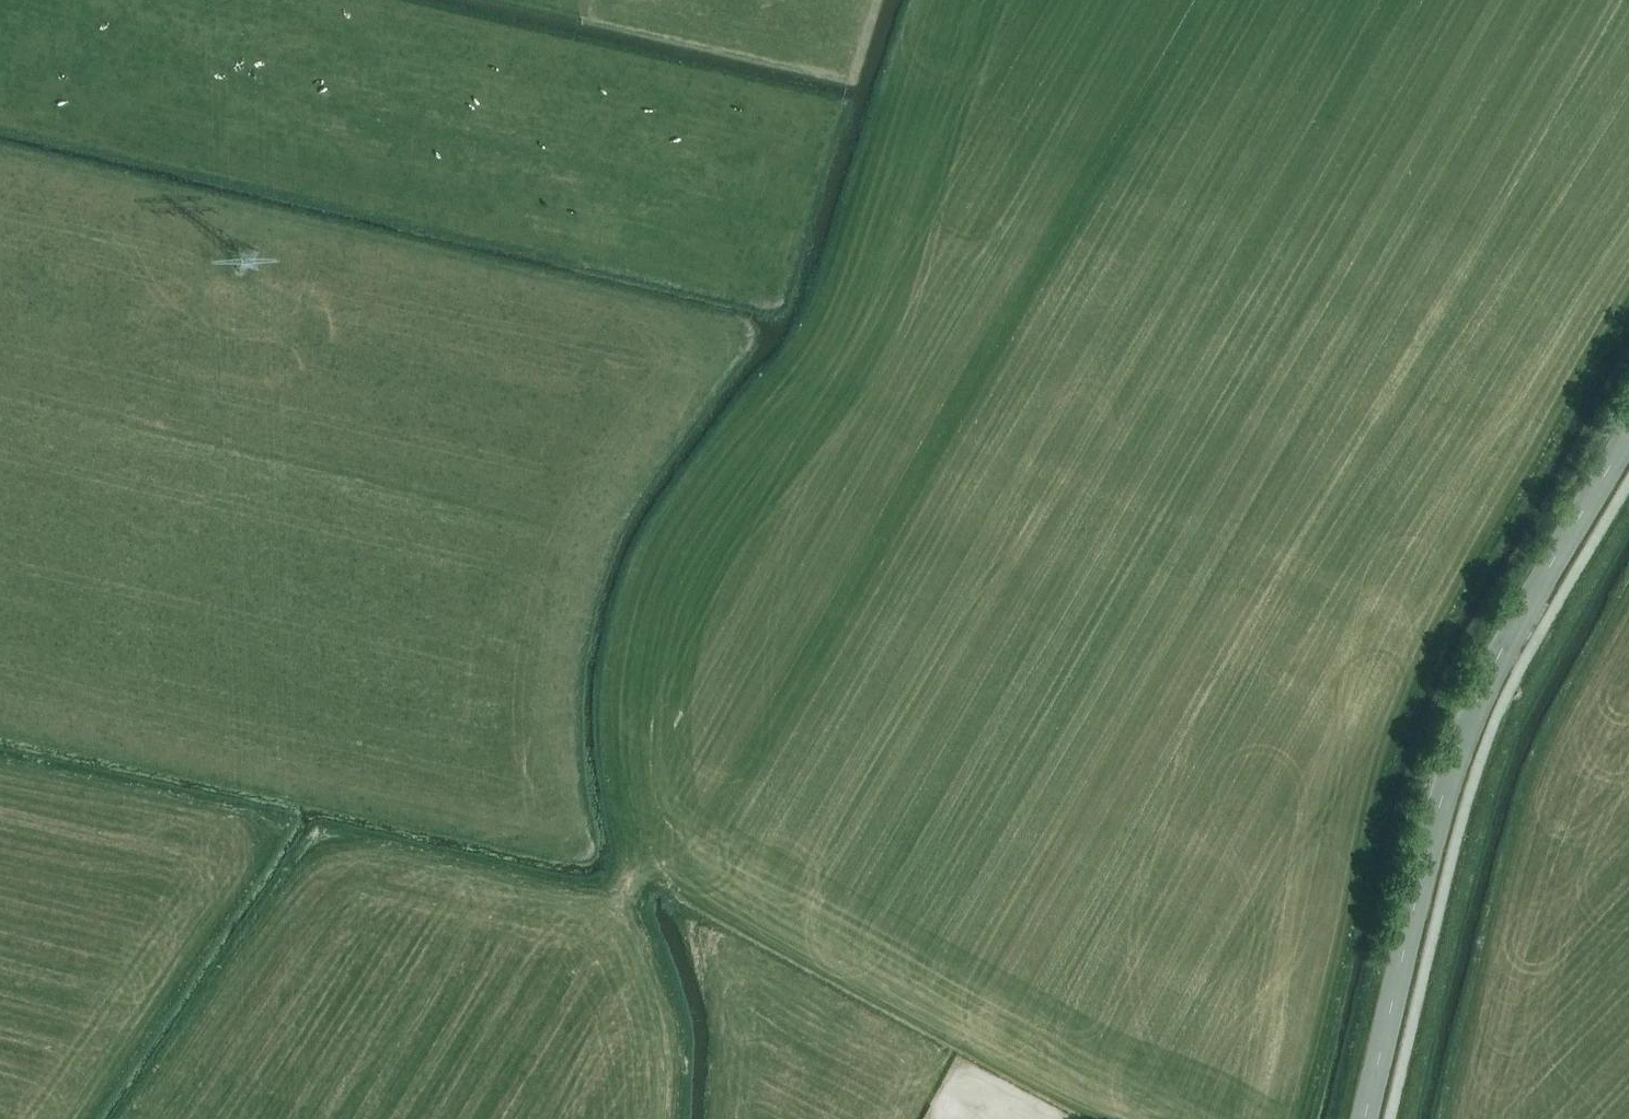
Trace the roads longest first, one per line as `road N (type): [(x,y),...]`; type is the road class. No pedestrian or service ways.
road 1 (secondary): [(1628,435),(1527,604),(1458,747),(1364,1118)]

